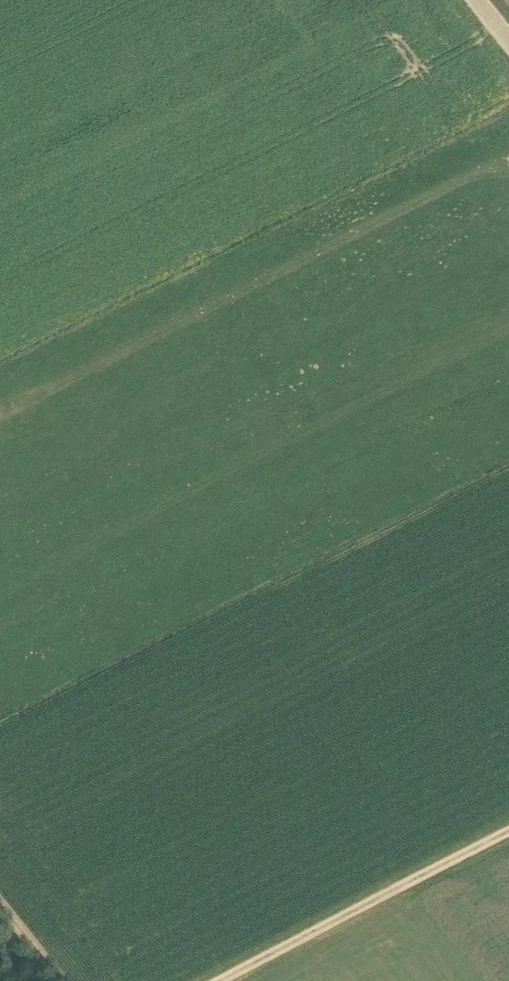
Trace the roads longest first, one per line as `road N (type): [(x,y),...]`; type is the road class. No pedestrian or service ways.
road 1 (track): [(508,835),(230,980)]

